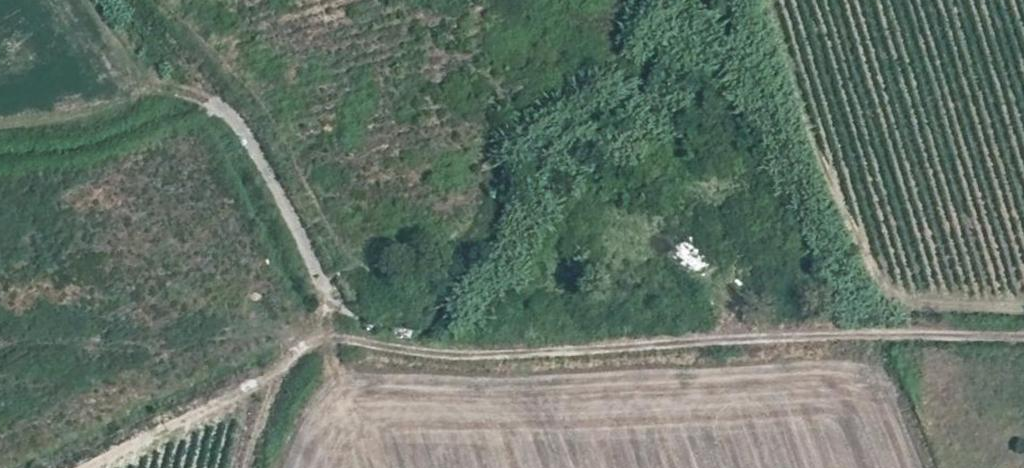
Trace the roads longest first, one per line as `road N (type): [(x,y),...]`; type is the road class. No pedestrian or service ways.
road 1 (track): [(325,340),(429,354),(888,327)]
road 2 (track): [(325,340),(74,467)]
road 3 (track): [(251,467),(288,374),(325,340)]
road 4 (unclassified): [(888,327),(1023,329)]

